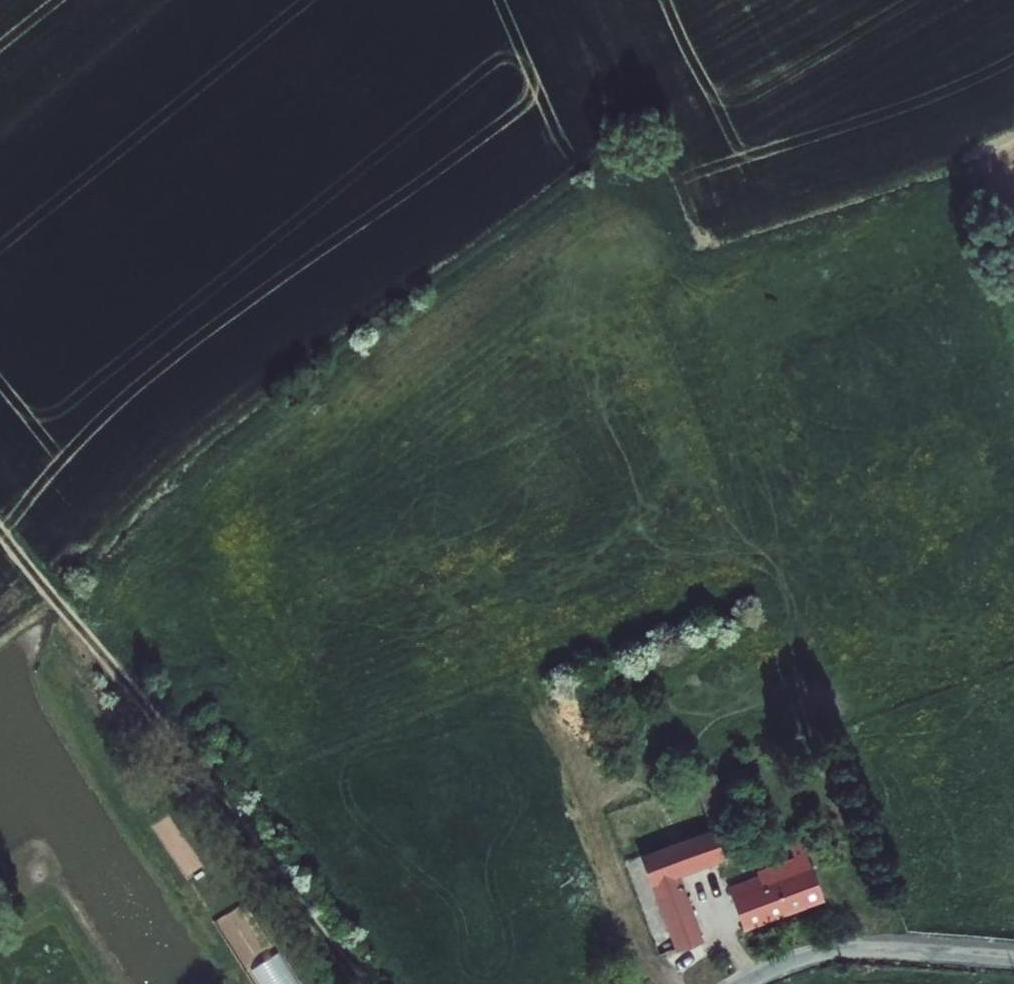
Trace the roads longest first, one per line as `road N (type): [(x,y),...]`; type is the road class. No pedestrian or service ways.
road 1 (track): [(0,535),(358,983)]
road 2 (tertiary): [(741,983),(802,953),(922,949),(1013,958)]

